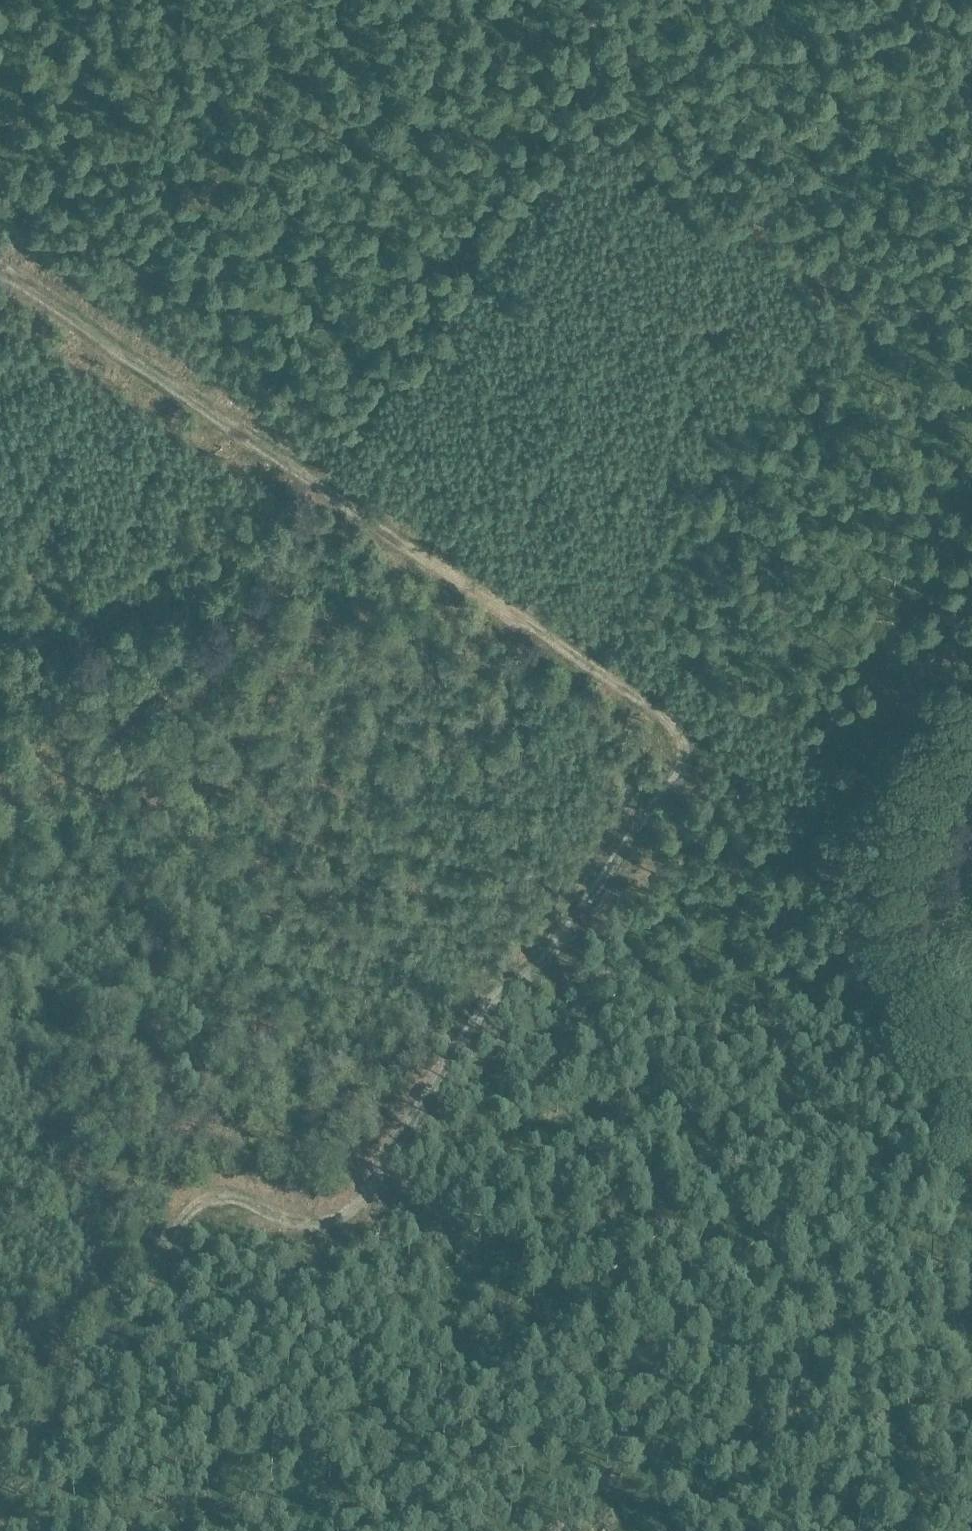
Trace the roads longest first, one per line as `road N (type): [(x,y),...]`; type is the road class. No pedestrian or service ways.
road 1 (track): [(0,268),(663,717),(686,750),(680,775),(538,969),(477,1014),(348,1212),(305,1225),(227,1196),(196,1203),(55,1403),(0,1441)]

